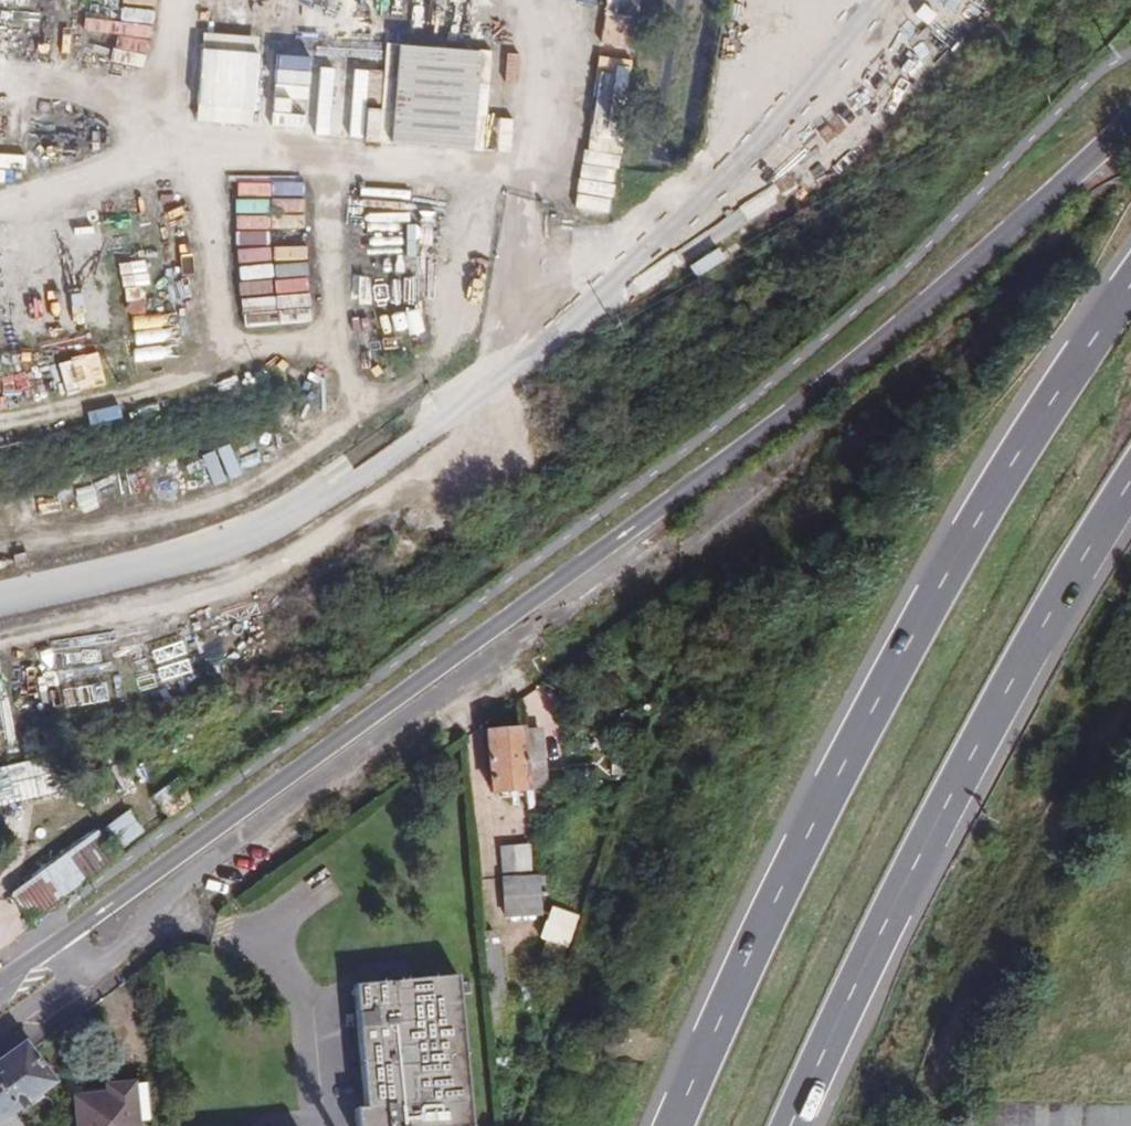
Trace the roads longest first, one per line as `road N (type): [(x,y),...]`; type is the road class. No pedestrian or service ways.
road 1 (trunk): [(1130,115),(1013,231),(829,385),(79,926)]
road 2 (trunk): [(1130,279),(929,602),(745,961),(672,1125)]
road 3 (trunk): [(791,1125),(1022,656),(1130,479)]

